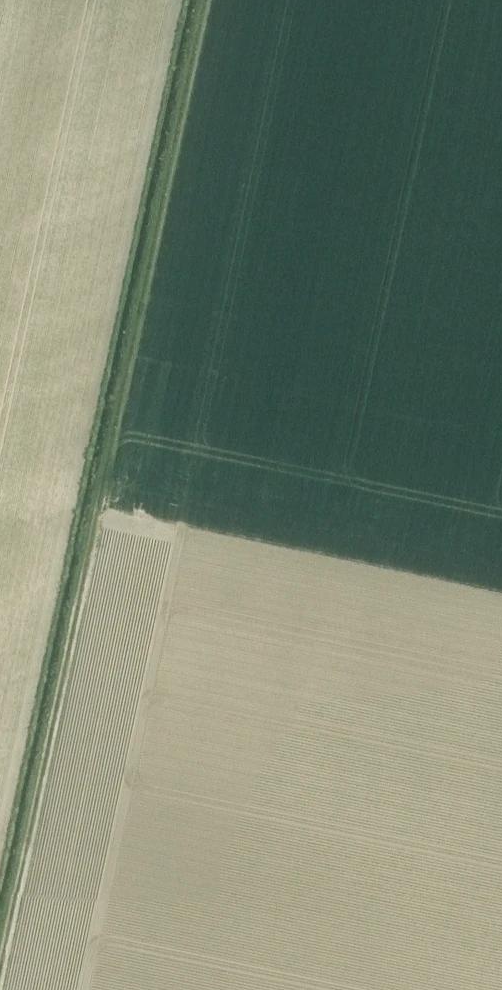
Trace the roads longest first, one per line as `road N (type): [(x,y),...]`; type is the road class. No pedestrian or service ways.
road 1 (track): [(0,950),(202,0)]

